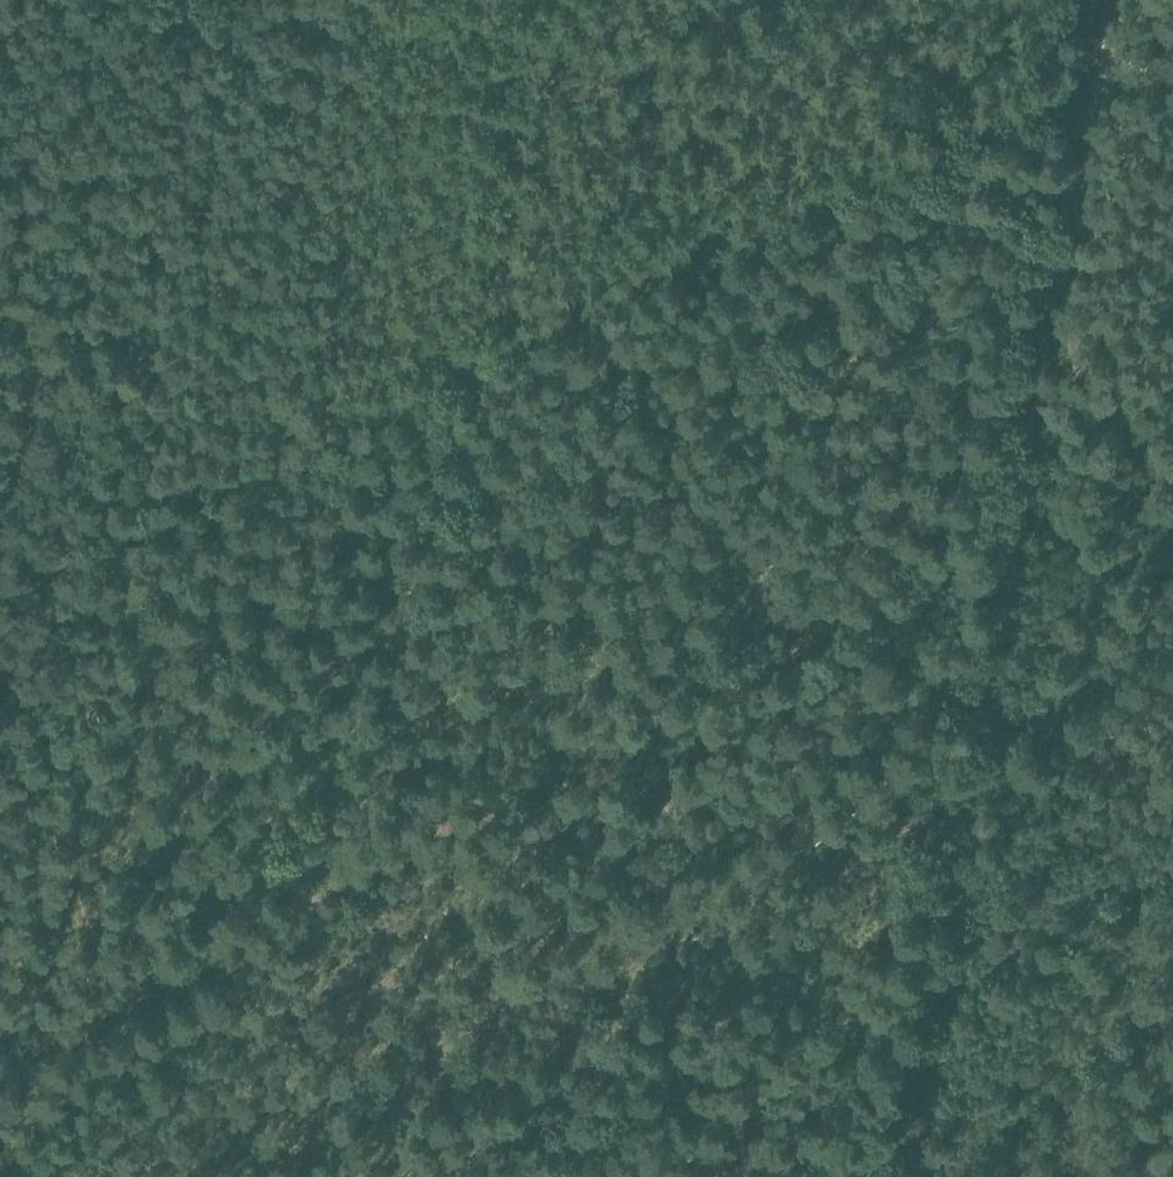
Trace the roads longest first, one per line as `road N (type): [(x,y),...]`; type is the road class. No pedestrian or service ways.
road 1 (track): [(1139,0),(1086,340),(1089,357),(1111,374),(1172,373)]

